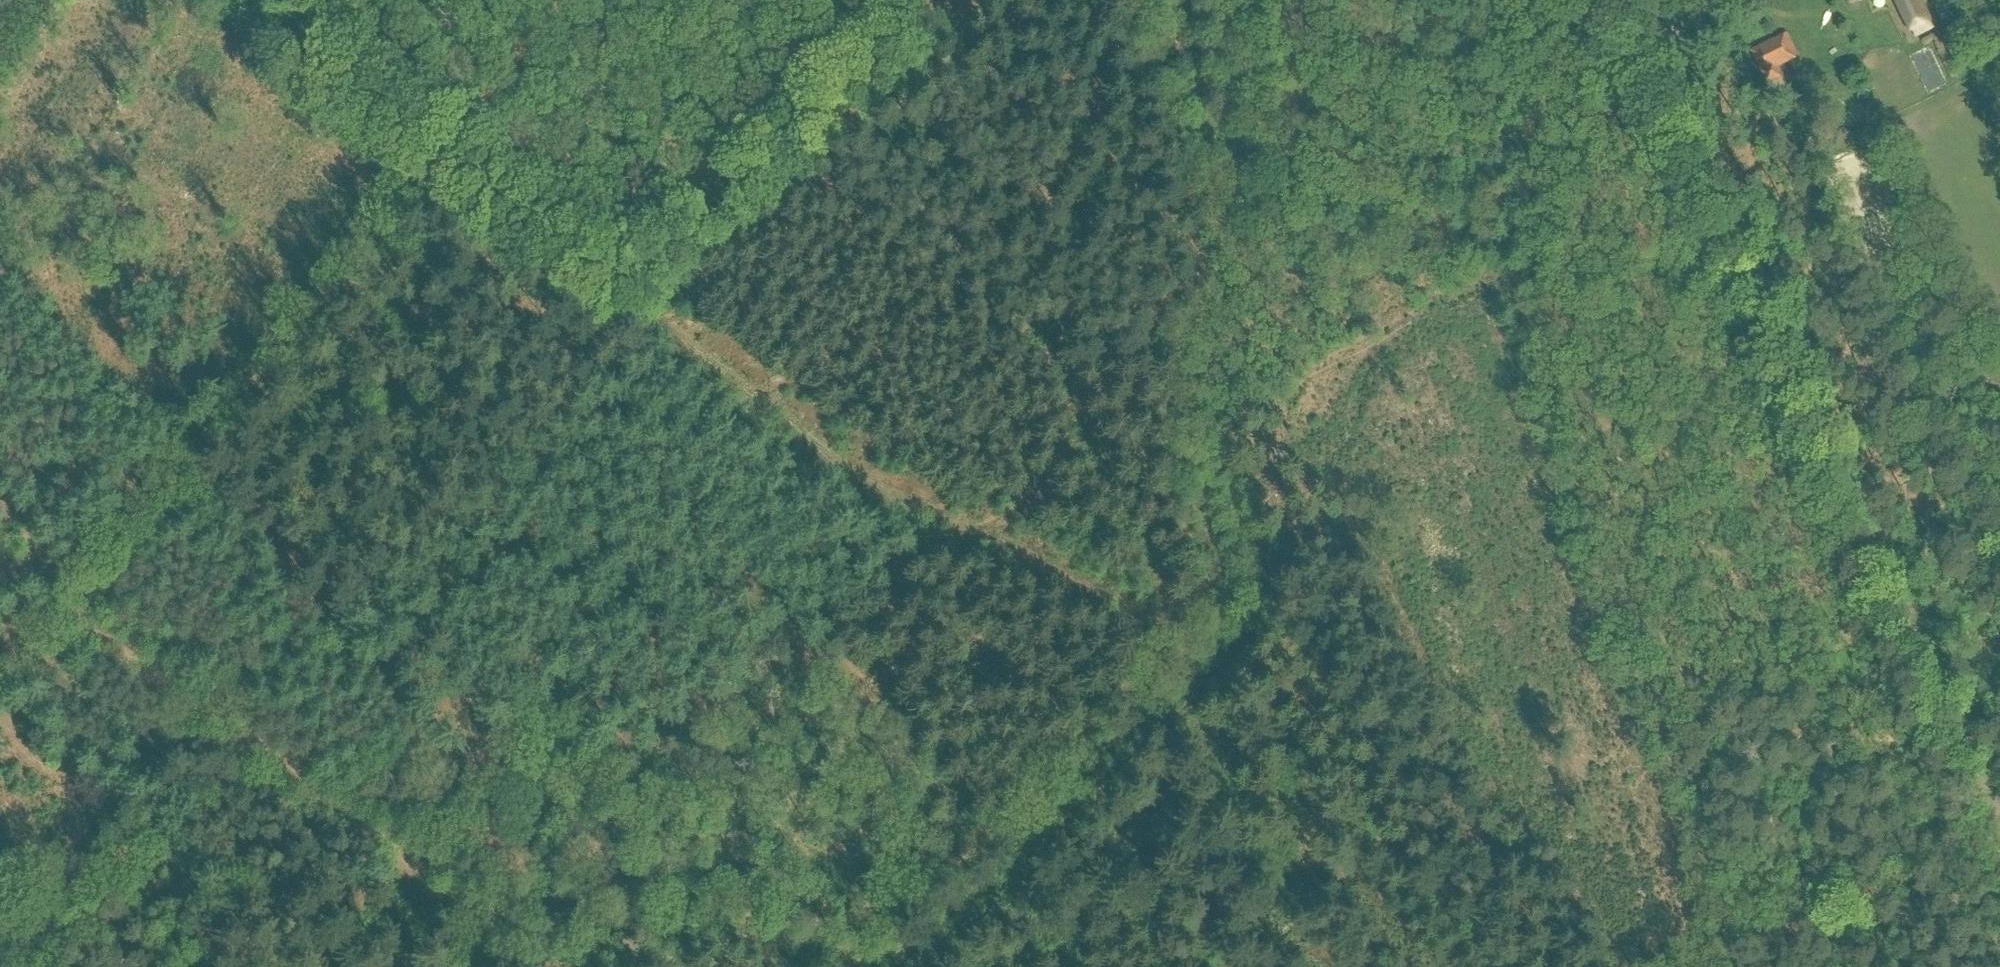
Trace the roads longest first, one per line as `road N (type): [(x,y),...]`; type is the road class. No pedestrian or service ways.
road 1 (track): [(1999,773),(1660,41)]

